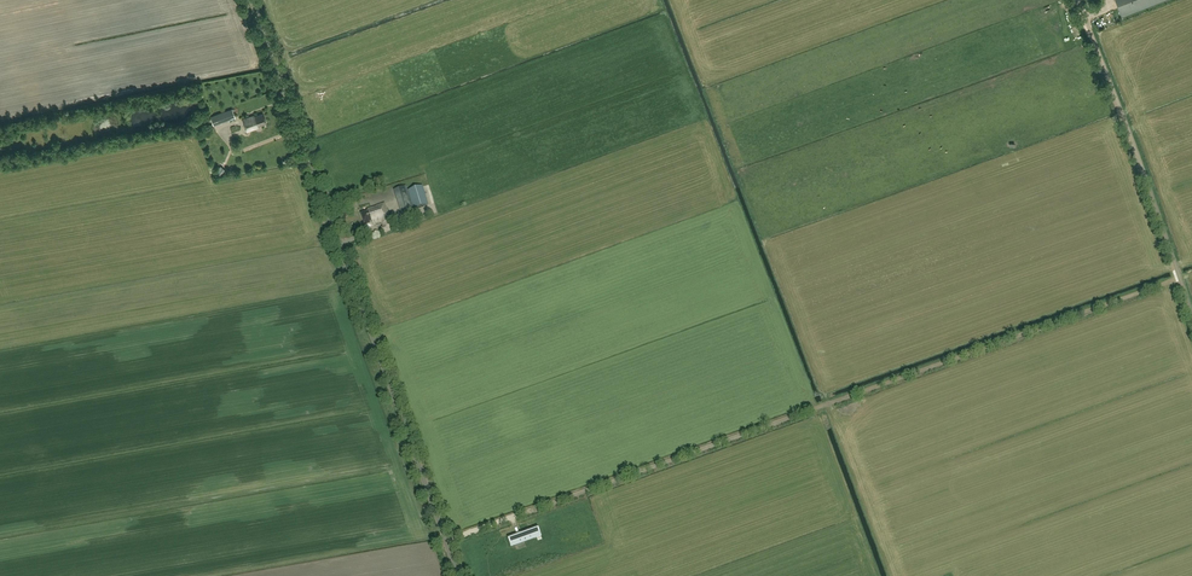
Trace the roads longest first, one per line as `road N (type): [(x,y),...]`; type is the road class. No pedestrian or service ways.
road 1 (track): [(446,544),(1178,275)]
road 2 (unclassified): [(457,575),(254,0)]
road 3 (unclassified): [(1191,317),(1078,0)]

